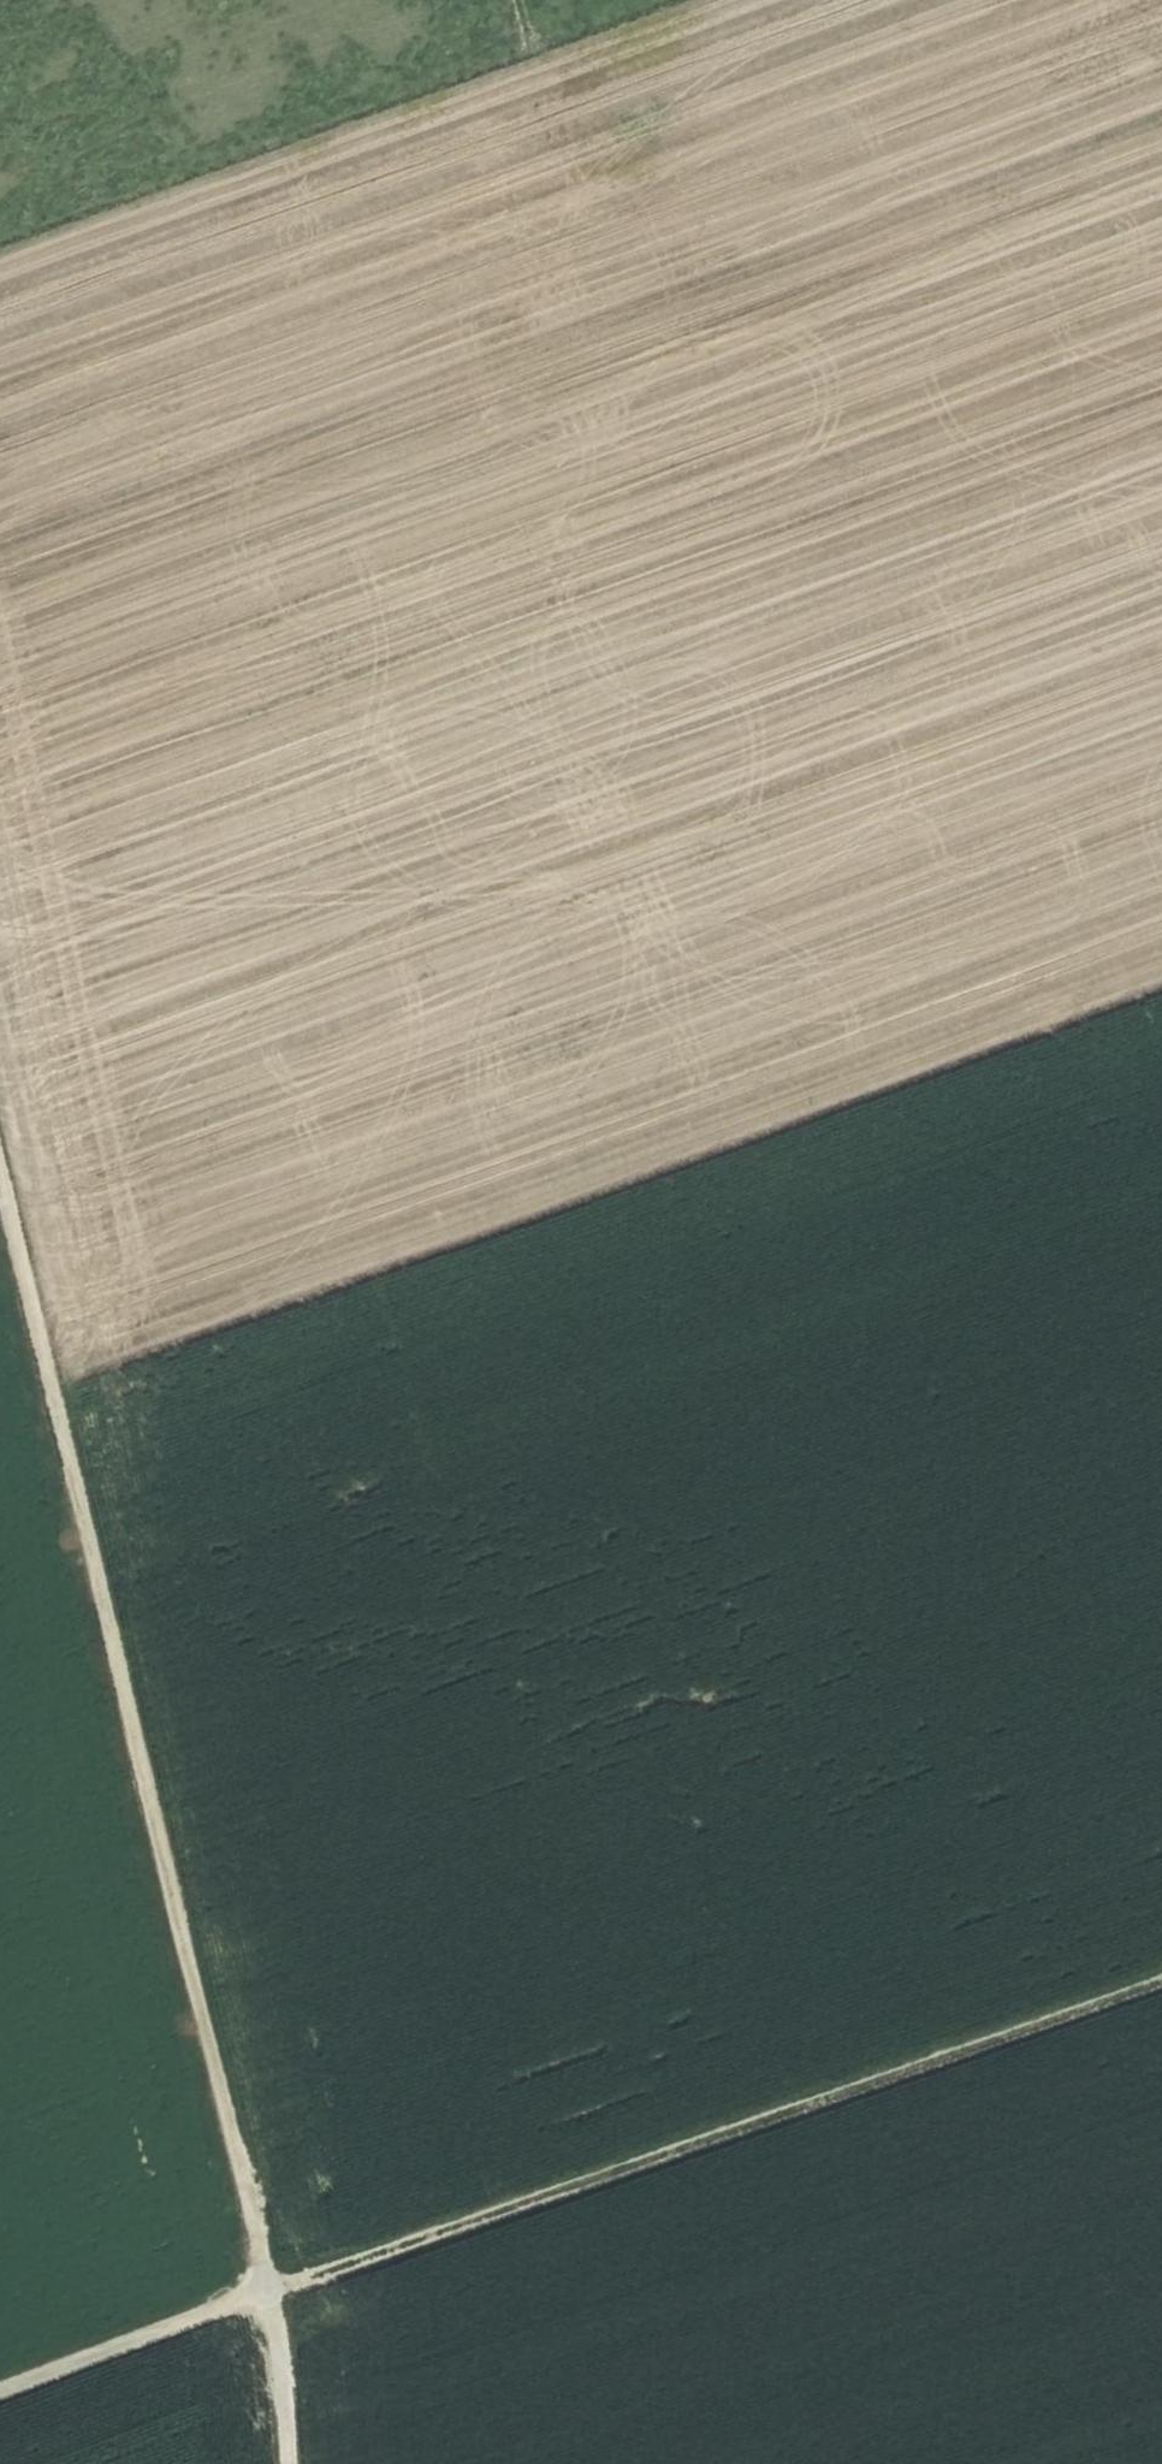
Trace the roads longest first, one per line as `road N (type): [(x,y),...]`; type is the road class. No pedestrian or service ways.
road 1 (track): [(0,1105),(263,2245),(289,2463)]
road 2 (track): [(0,2385),(249,2285),(1161,1979)]

